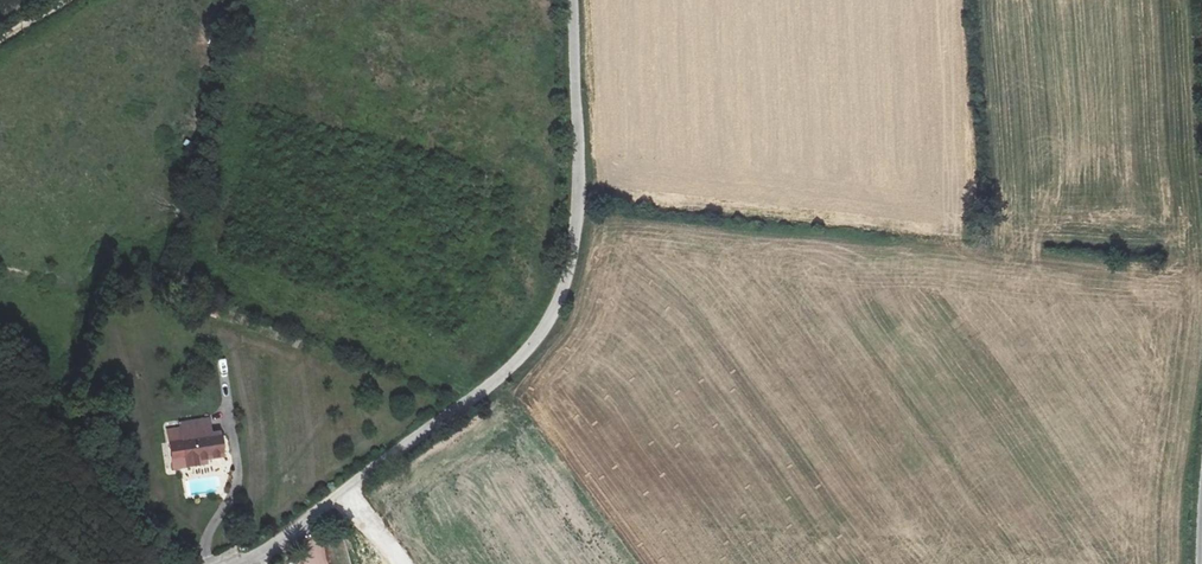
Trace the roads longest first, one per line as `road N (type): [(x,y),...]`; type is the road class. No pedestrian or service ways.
road 1 (unclassified): [(574,0),(575,232),(566,288),(546,326),(514,361),(334,501),(235,563)]

